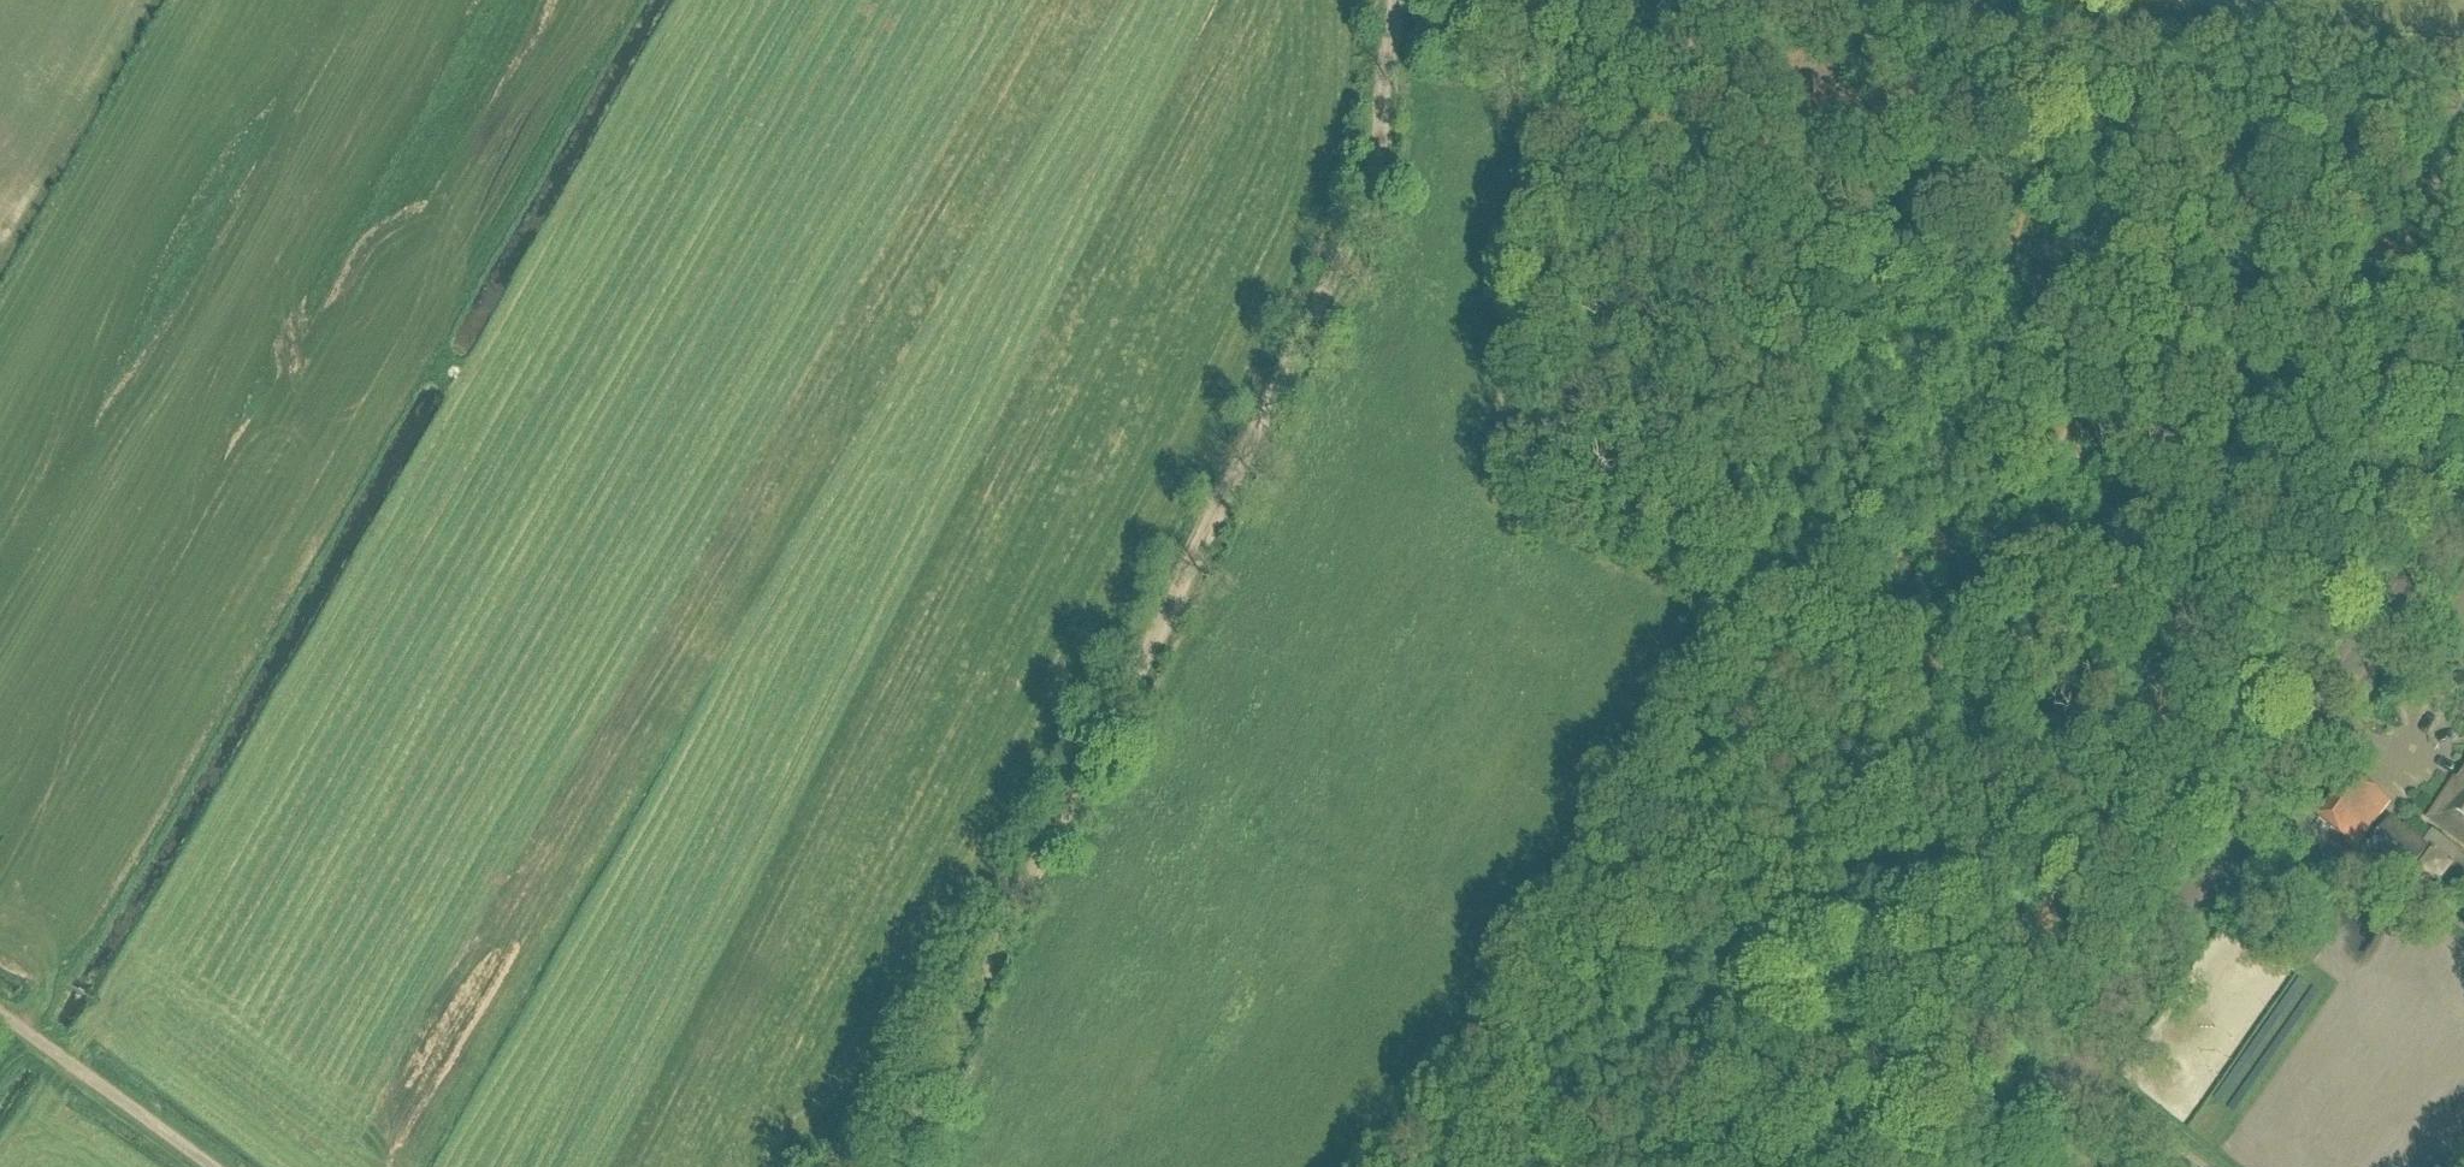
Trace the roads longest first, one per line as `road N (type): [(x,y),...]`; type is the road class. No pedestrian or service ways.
road 1 (track): [(1395,13),(1350,240),(880,1166)]
road 2 (tertiary): [(2066,1071),(2463,506)]
road 3 (unclassified): [(209,1166),(0,1013)]
road 4 (unclassified): [(2199,1166),(2066,1071)]

